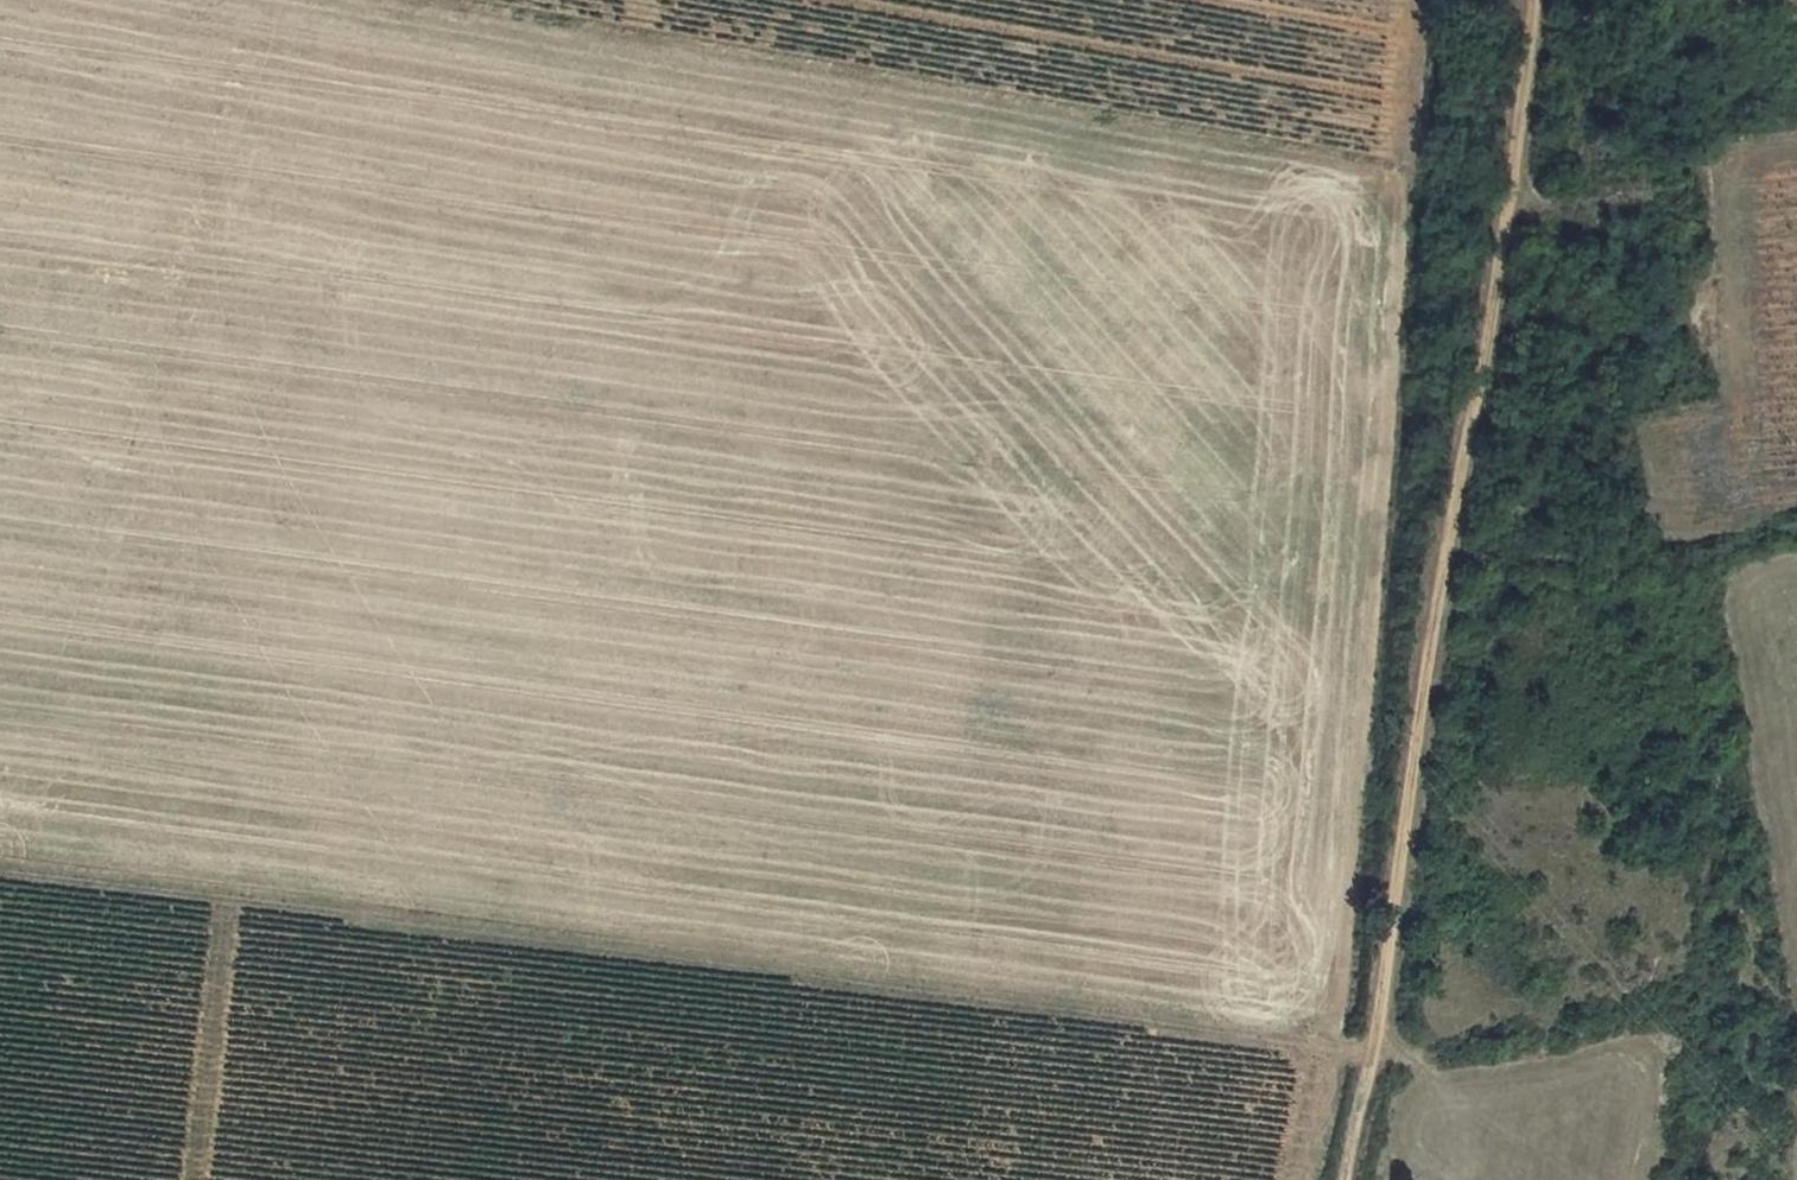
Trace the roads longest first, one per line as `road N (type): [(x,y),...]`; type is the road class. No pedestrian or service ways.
road 1 (track): [(1372,1054),(0,867)]
road 2 (track): [(1534,0),(1497,287),(1426,673),(1348,1179)]

